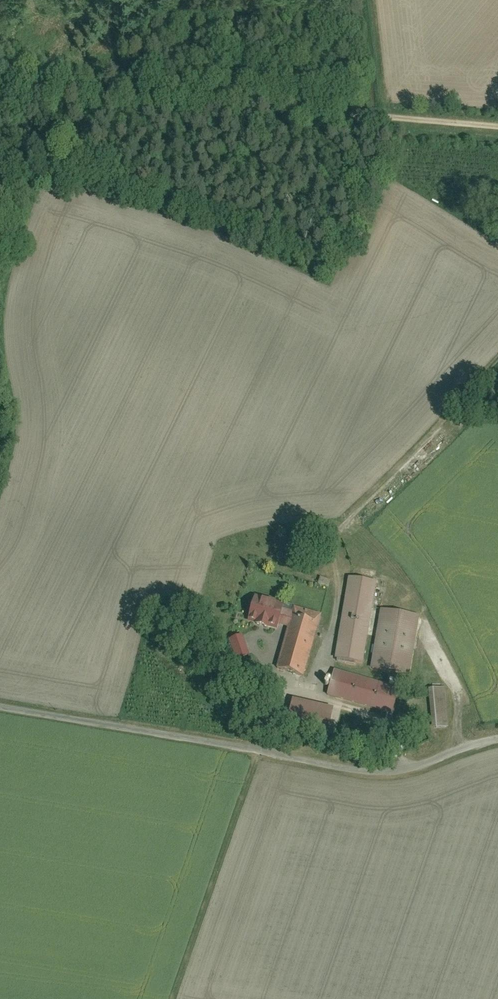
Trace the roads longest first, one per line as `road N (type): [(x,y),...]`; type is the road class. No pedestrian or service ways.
road 1 (unclassified): [(0,700),(360,764),(392,764),(497,731)]
road 2 (track): [(0,81),(64,107),(199,103),(497,124)]
road 3 (track): [(497,359),(363,515)]

